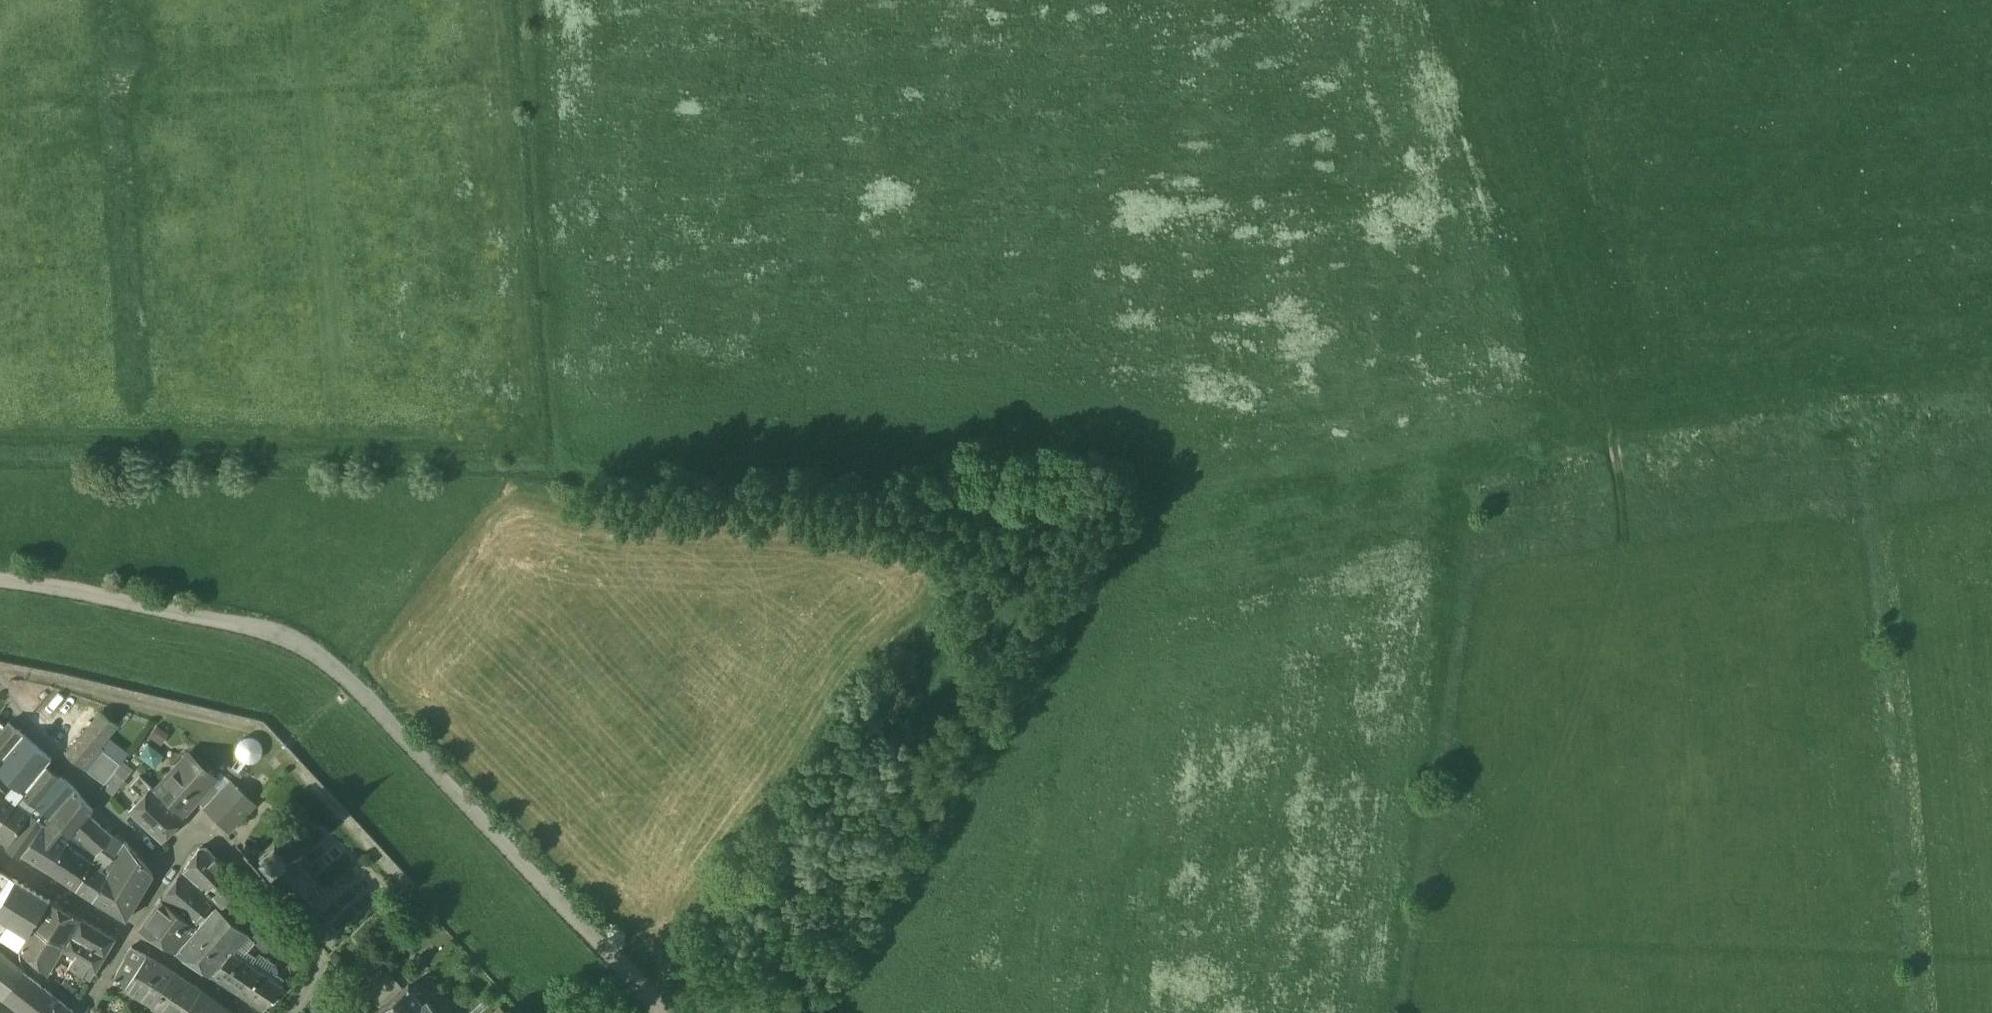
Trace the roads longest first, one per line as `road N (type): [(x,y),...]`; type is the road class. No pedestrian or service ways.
road 1 (unclassified): [(0,579),(273,631),(345,675),(658,1012)]
road 2 (residential): [(0,674),(29,720),(171,867)]
road 3 (residential): [(129,938),(0,856)]
road 4 (residential): [(248,1012),(129,938)]

